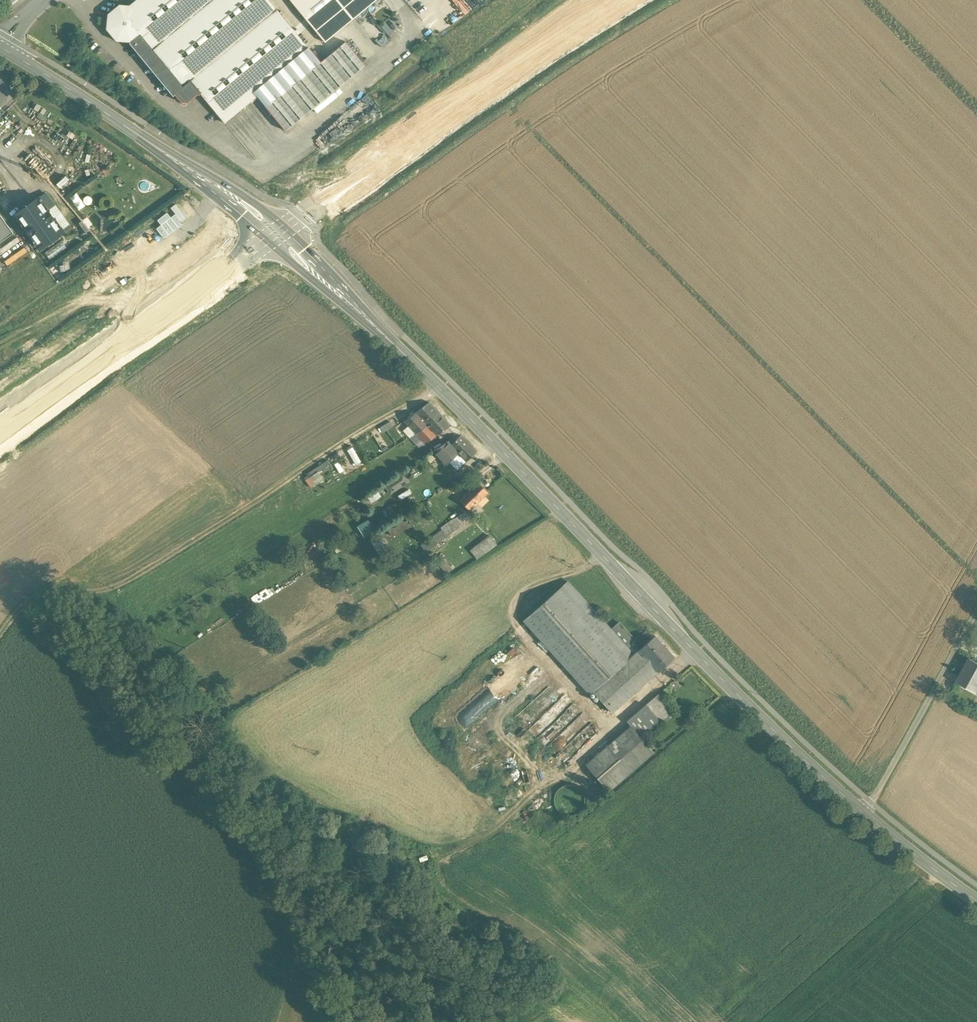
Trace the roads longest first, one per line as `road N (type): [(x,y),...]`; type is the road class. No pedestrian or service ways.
road 1 (tertiary): [(281,236),(415,359),(784,739),(976,899)]
road 2 (secondary): [(281,236),(546,47),(629,0)]
road 3 (track): [(529,0),(286,204),(270,227)]
road 4 (secondary): [(0,433),(281,236)]
road 5 (tertiary): [(0,47),(281,236)]
road 6 (track): [(976,611),(863,812)]

